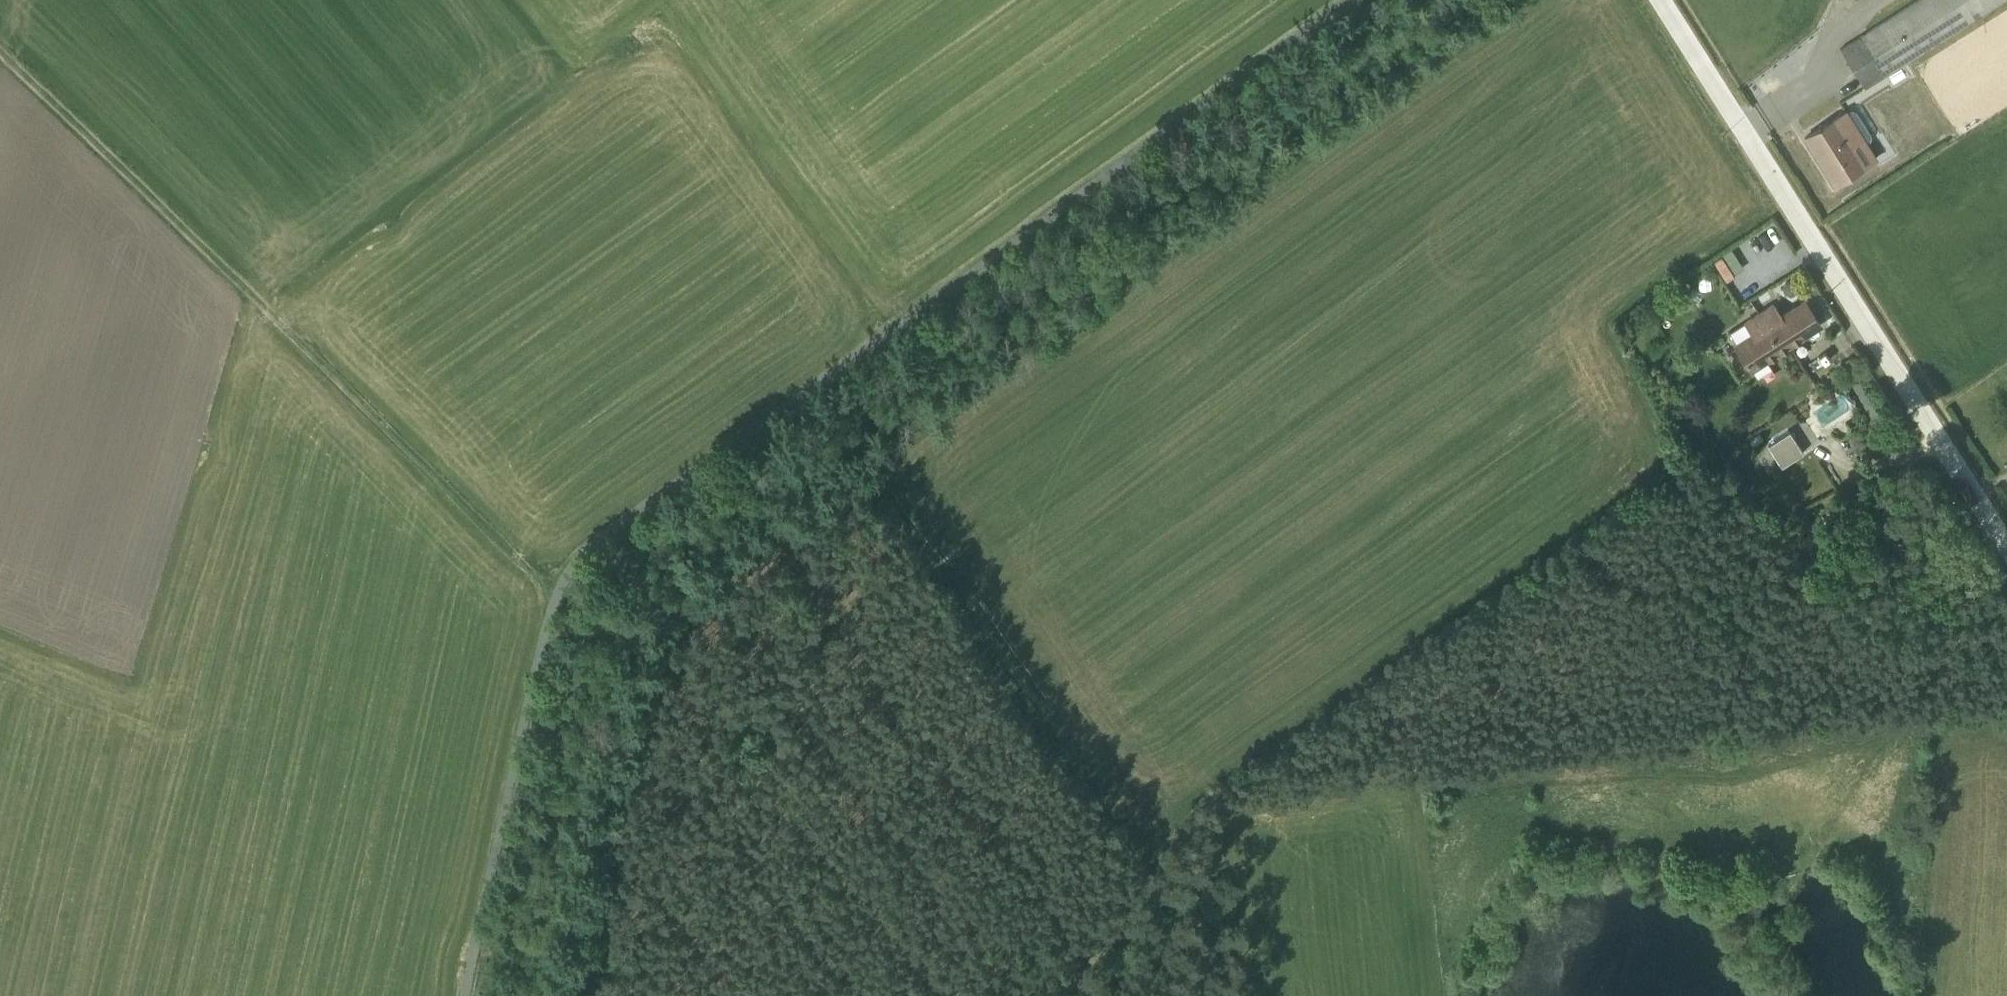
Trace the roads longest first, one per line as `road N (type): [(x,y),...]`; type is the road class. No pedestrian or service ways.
road 1 (unclassified): [(1347,0),(546,578),(461,995)]
road 2 (track): [(0,55),(546,578)]
road 3 (unclassified): [(2006,545),(1661,0)]
road 4 (track): [(1064,995),(1144,864)]

